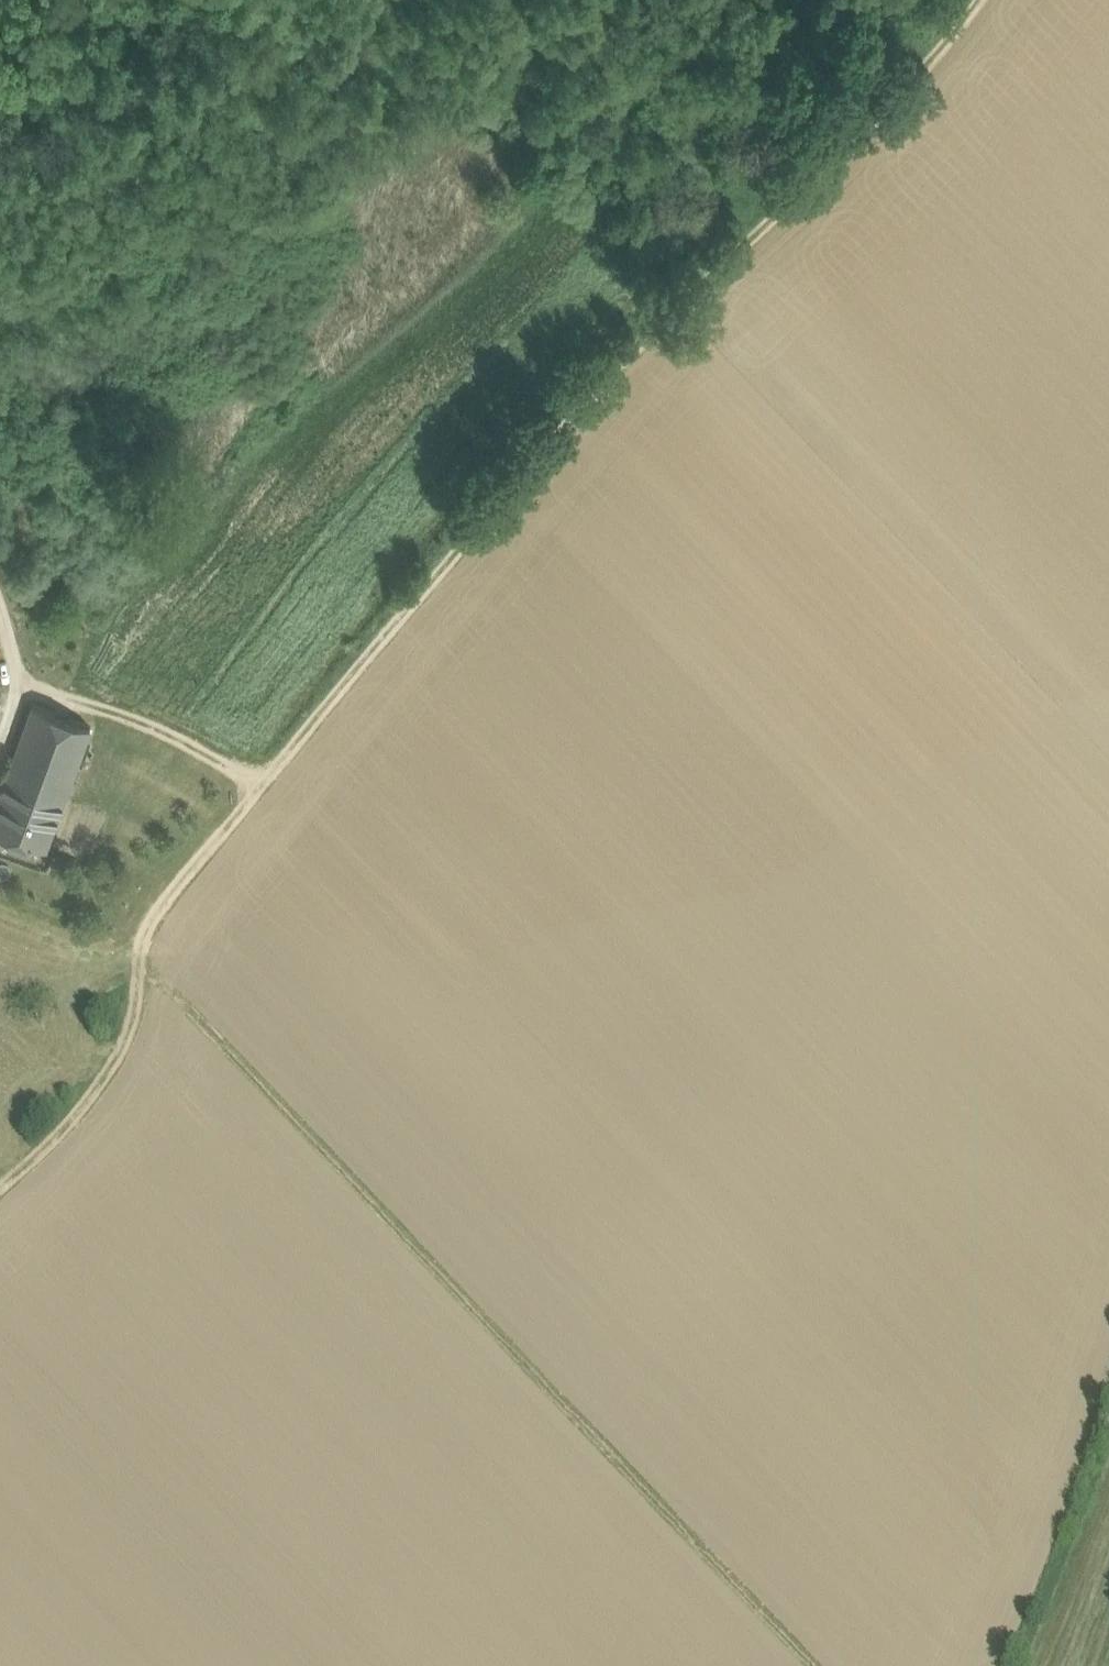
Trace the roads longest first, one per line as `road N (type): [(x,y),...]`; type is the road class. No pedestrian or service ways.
road 1 (track): [(0,1191),(53,1143),(128,1042),(138,1015),(140,939),(163,904),(342,683),(616,366),(904,89),(976,0)]
road 2 (track): [(0,608),(32,680),(152,750),(206,850)]

